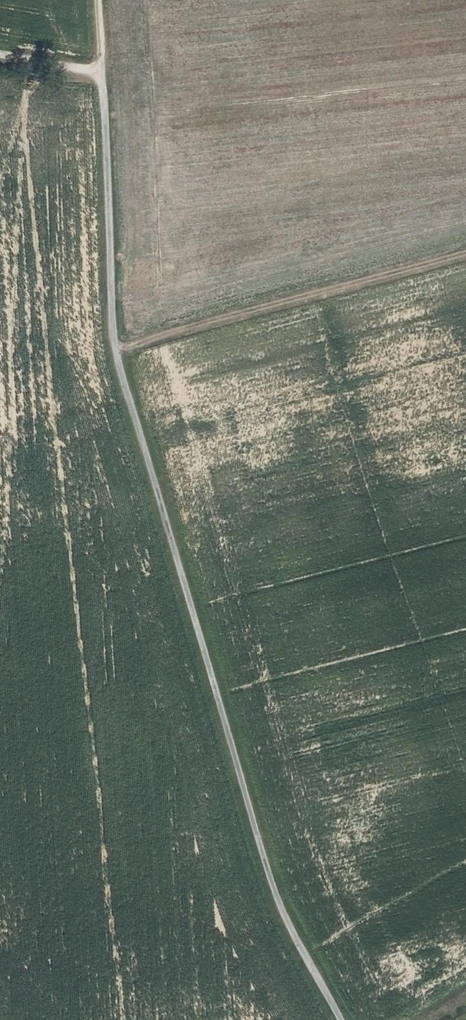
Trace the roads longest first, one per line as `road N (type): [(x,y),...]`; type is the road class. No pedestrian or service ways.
road 1 (unclassified): [(341,1019),(268,868),(120,359),(97,0)]
road 2 (track): [(465,263),(120,359)]

